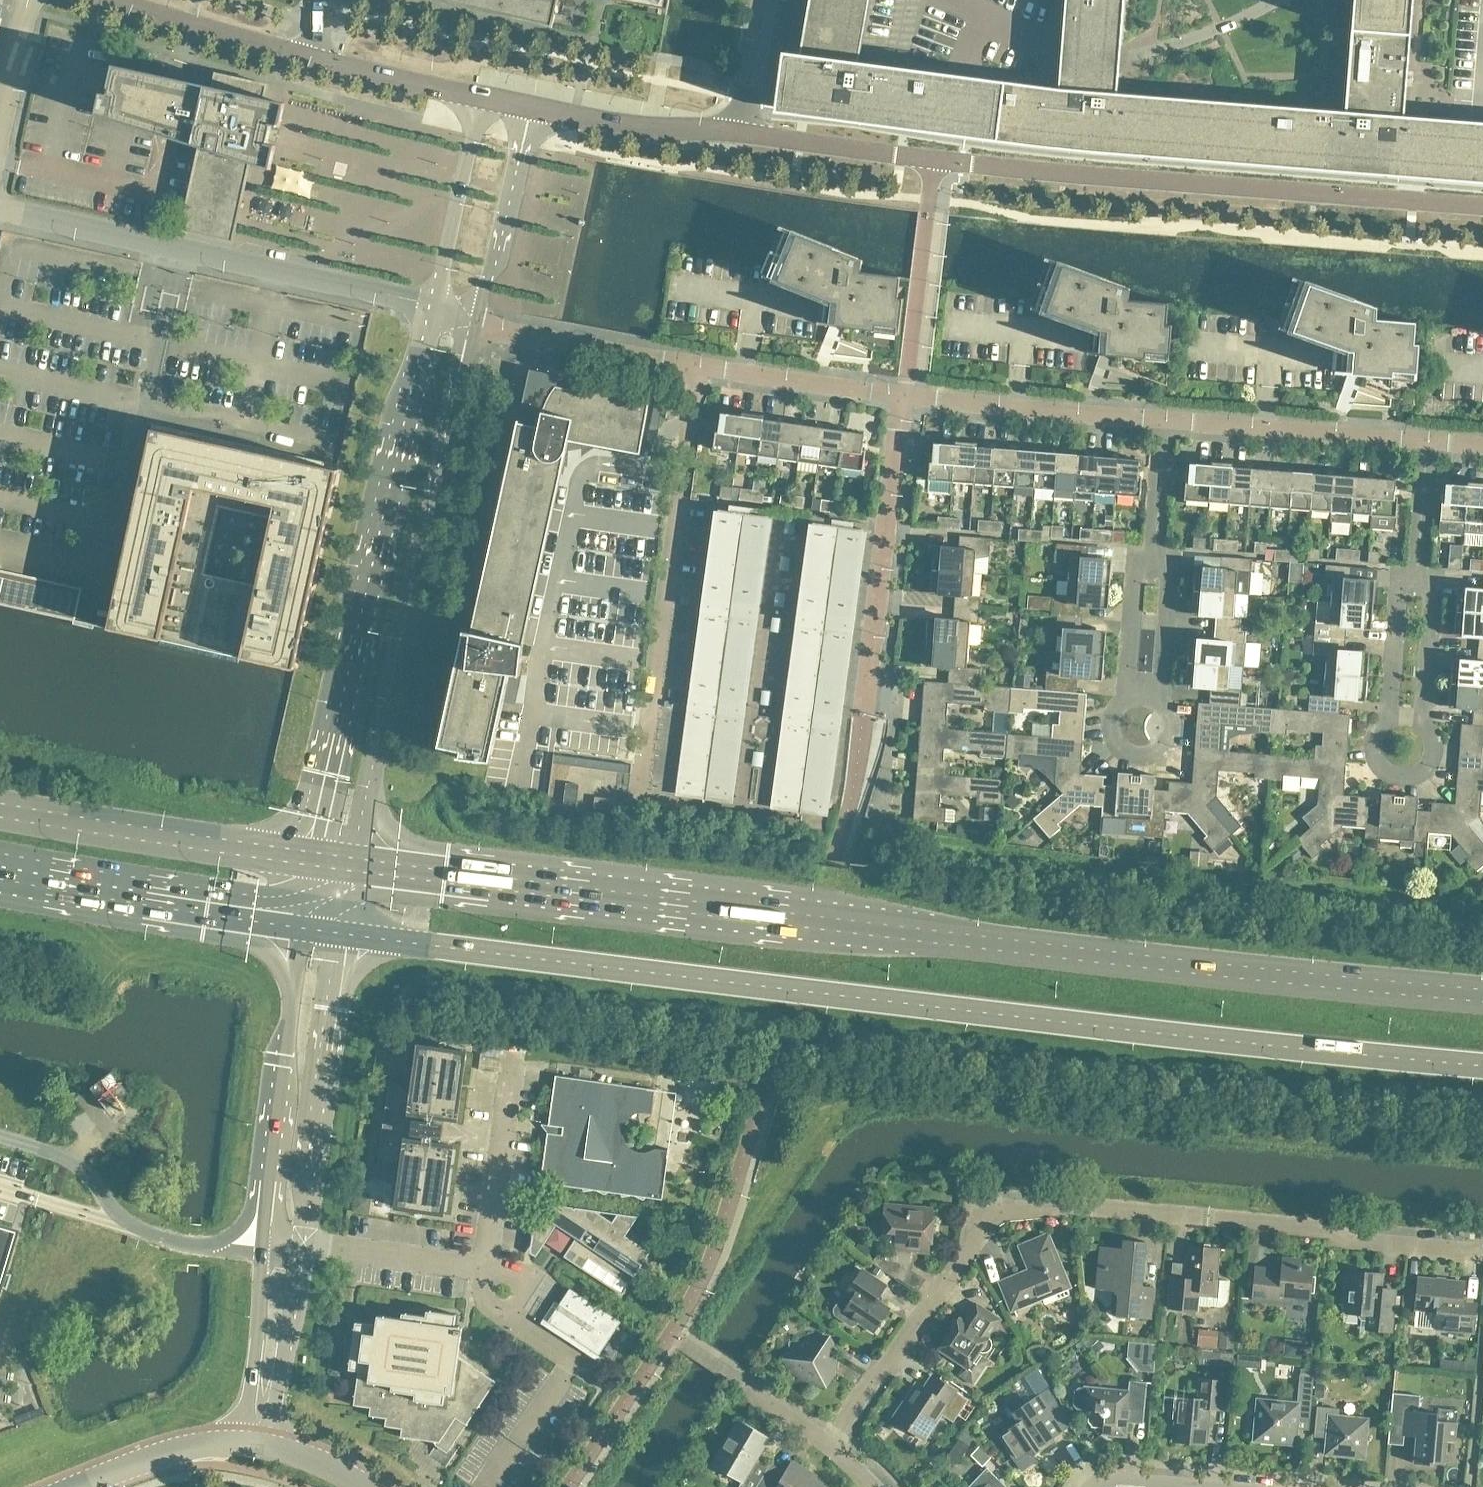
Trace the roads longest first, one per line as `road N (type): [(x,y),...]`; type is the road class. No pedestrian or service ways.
road 1 (primary): [(340,933),(1482,1064)]
road 2 (primary): [(1482,998),(352,863)]
road 3 (residential): [(829,1443),(996,1212),(1088,1205),(1326,1227),(1357,1240),(1482,1246)]
road 4 (unclassified): [(1482,205),(971,163),(739,132)]
road 5 (tertiary): [(434,307),(311,858)]
road 6 (tertiary): [(352,863),(473,322)]
road 7 (unclassified): [(434,307),(0,209)]
road 8 (residential): [(640,793),(701,365)]
road 9 (residential): [(863,716),(905,394)]
road 10 (tertiary): [(299,927),(263,1242)]
road 11 (primary): [(311,858),(0,809)]
road 12 (tertiary): [(304,1245),(340,933)]
road 13 (primary): [(0,878),(299,927)]
road 14 (residential): [(1428,440),(1165,418)]
road 15 (residential): [(1165,418),(905,394)]
road 16 (unclassified): [(701,365),(473,322)]
road 17 (tertiary): [(473,322),(496,261),(531,107)]
road 18 (tertiary): [(481,96),(434,307)]
road 19 (tertiary): [(739,132),(631,126),(531,107)]
road 20 (residential): [(485,1266),(511,1058)]
road 21 (unclassified): [(311,56),(110,0)]
road 22 (unclassified): [(905,394),(701,365)]
road 23 (tertiary): [(271,1445),(304,1245)]
road 24 (tertiary): [(263,1242),(243,1441)]
road 25 (residential): [(485,1266),(304,1245)]
road 26 (tertiary): [(74,1486),(191,1446),(243,1441)]
road 27 (unclassified): [(481,96),(311,56)]
road 28 (residential): [(1160,700),(1169,585),(1155,545)]
road 29 (residential): [(1160,700),(1170,716),(1169,736),(1156,751),(1137,755),(1119,747),(1109,730),(1112,710),(1126,696)]
road 30 (residential): [(1126,696),(1135,582),(1155,545)]
road 31 (residential): [(1392,718),(1375,749),(1388,769),(1404,774),(1431,756),(1432,735),(1421,721)]
road 32 (residential): [(1418,586),(1428,440)]
road 33 (residential): [(1421,721),(1434,596),(1418,586)]
road 34 (residential): [(1392,718),(1402,597),(1418,586)]
road 35 (tertiary): [(739,132),(763,0)]
road 36 (unclassified): [(0,126),(27,0)]
road 37 (residential): [(1155,545),(1165,418)]

